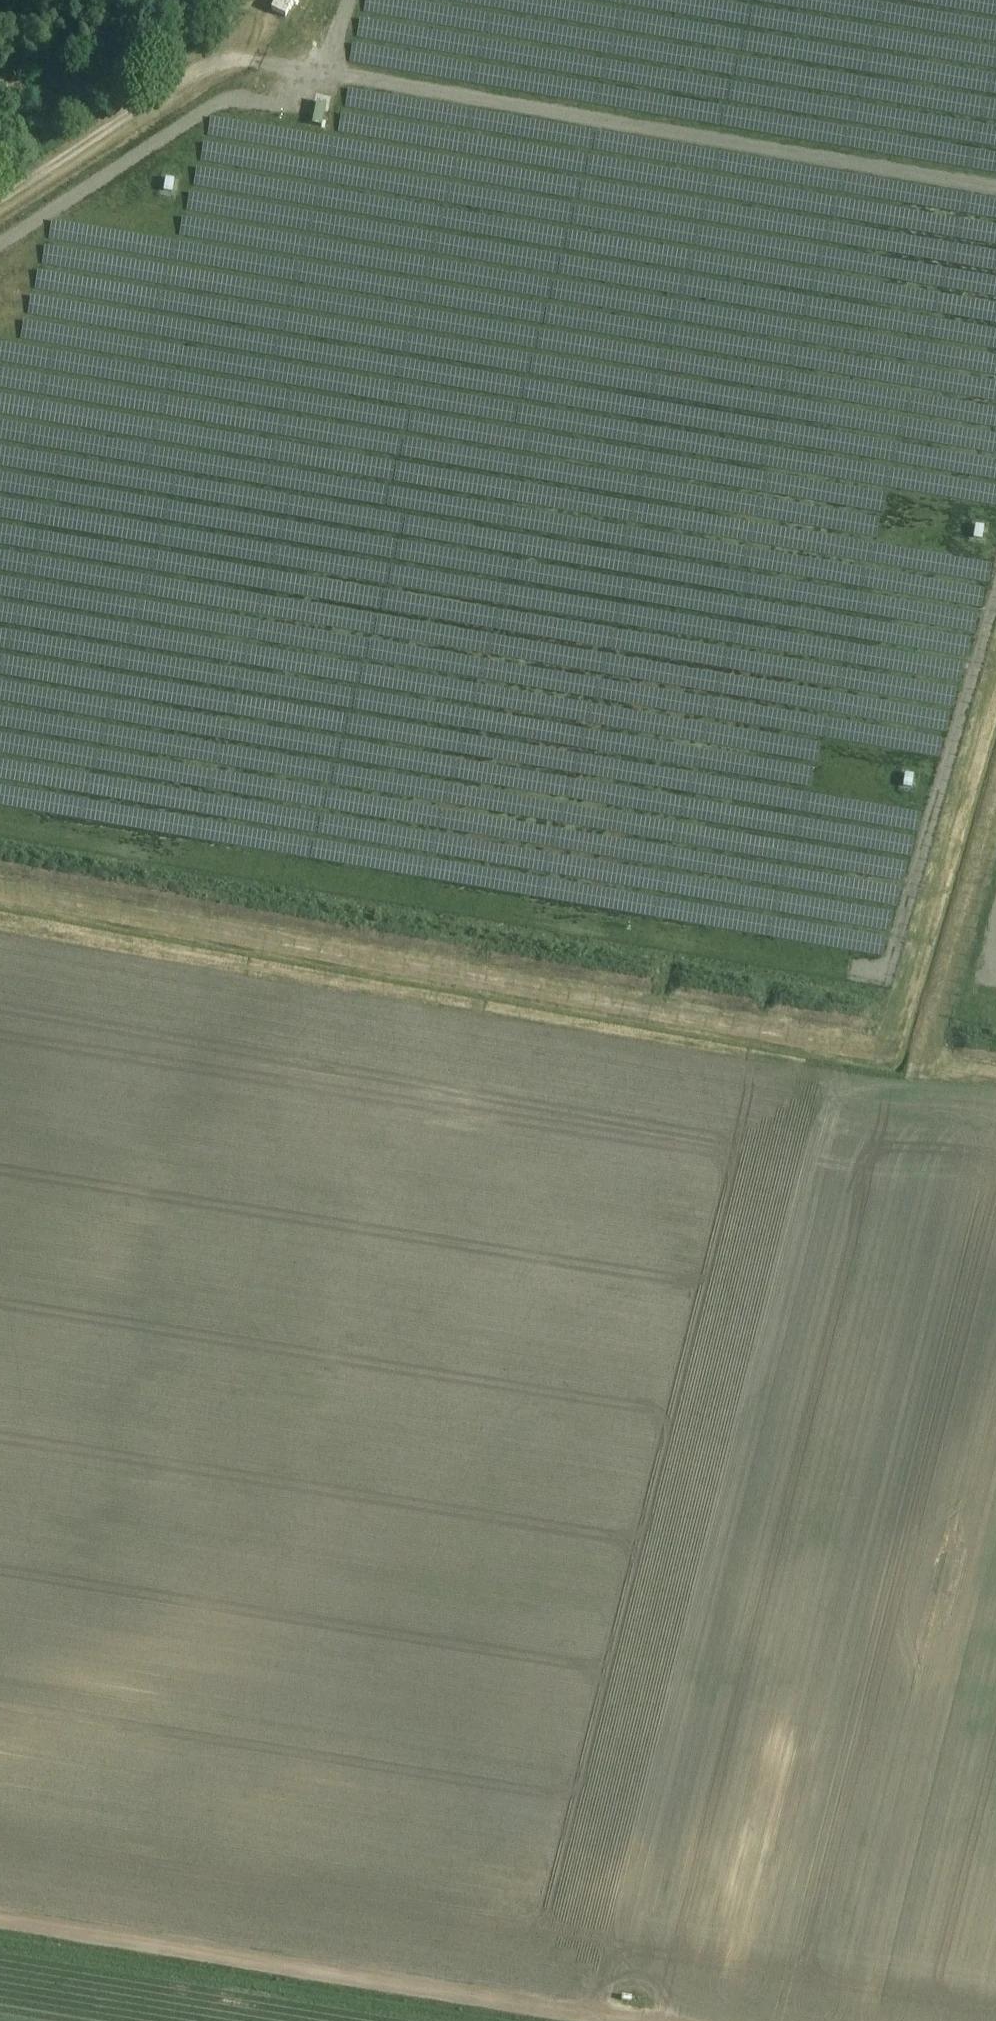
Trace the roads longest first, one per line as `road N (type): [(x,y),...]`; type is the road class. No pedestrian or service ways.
road 1 (track): [(995,188),(240,62)]
road 2 (track): [(606,2020),(0,1921)]

